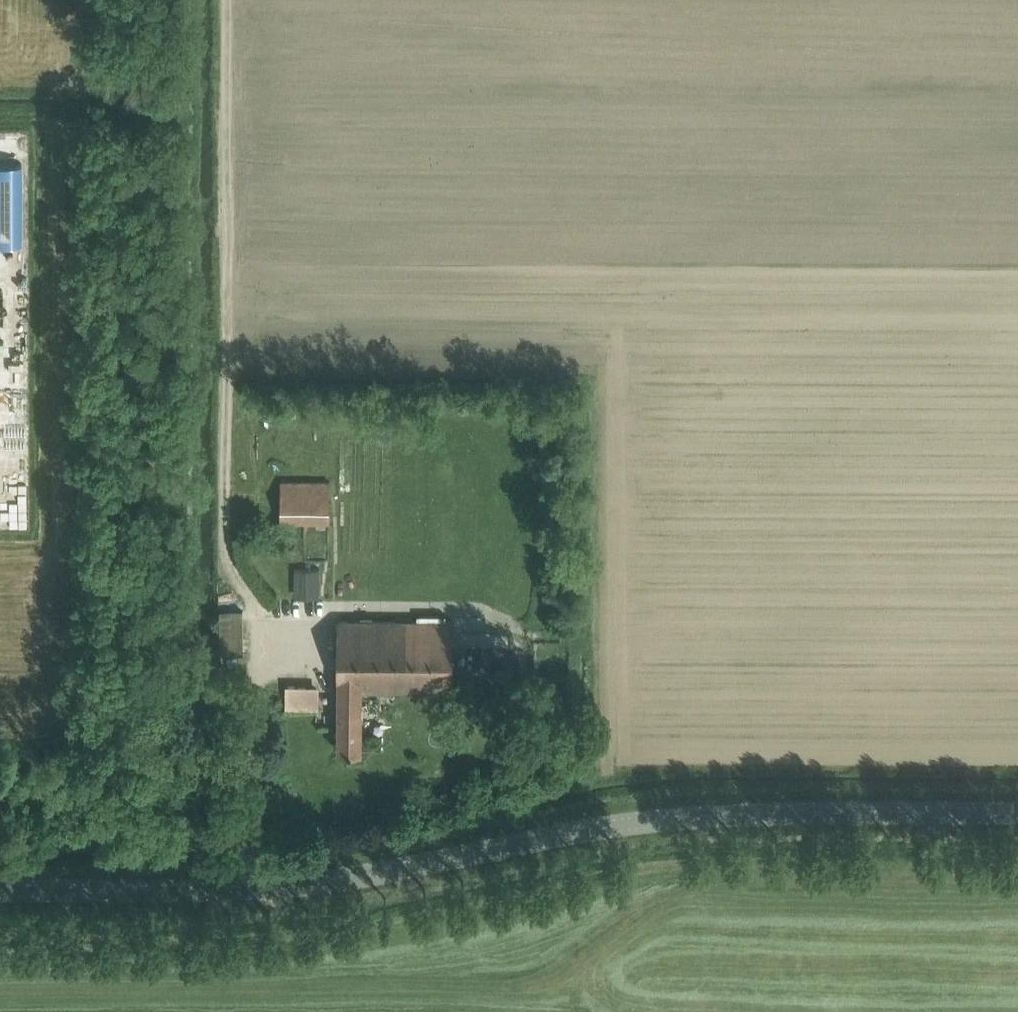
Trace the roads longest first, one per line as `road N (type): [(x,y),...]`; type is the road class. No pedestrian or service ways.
road 1 (unclassified): [(0,891),(276,889),(687,818),(1017,814)]

